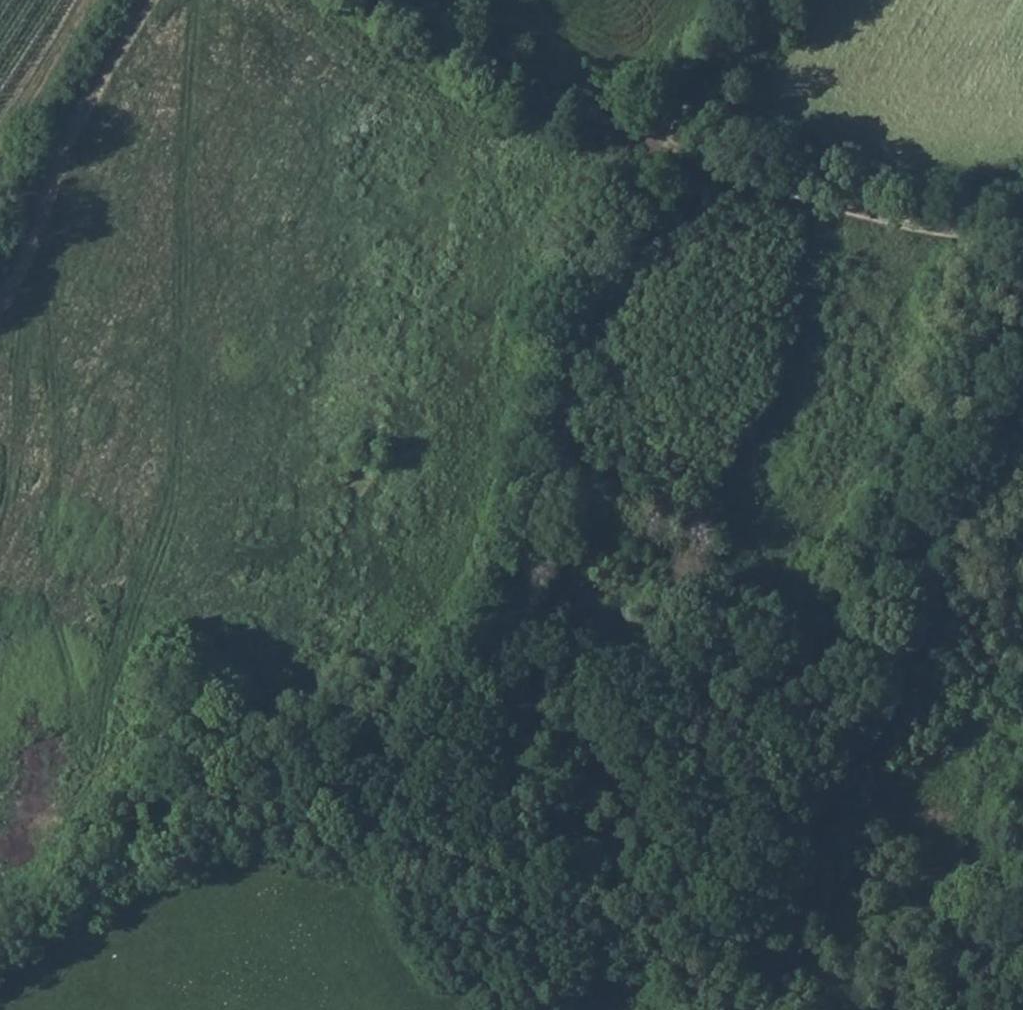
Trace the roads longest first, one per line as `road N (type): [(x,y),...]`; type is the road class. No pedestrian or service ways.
road 1 (track): [(1022,241),(661,150),(491,68),(387,0)]
road 2 (track): [(461,1009),(347,885),(241,863),(0,993)]

